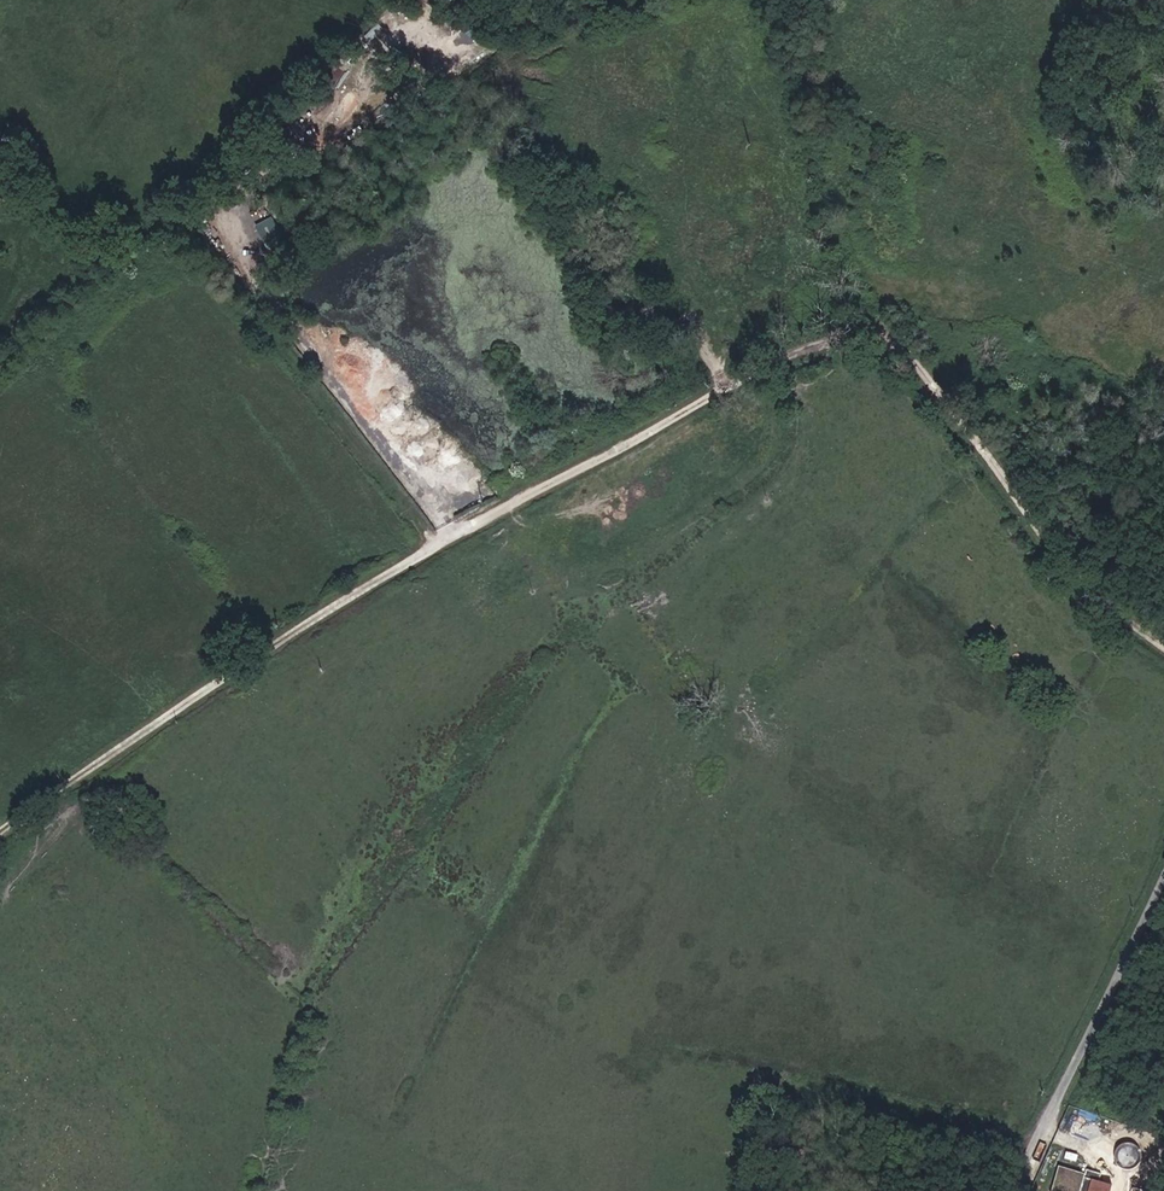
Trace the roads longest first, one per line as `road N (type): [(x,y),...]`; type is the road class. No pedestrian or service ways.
road 1 (unclassified): [(0,833),(491,517),(720,393),(880,327),(946,394),(1115,612),(1163,644)]
road 2 (residential): [(1163,887),(1043,1190)]

